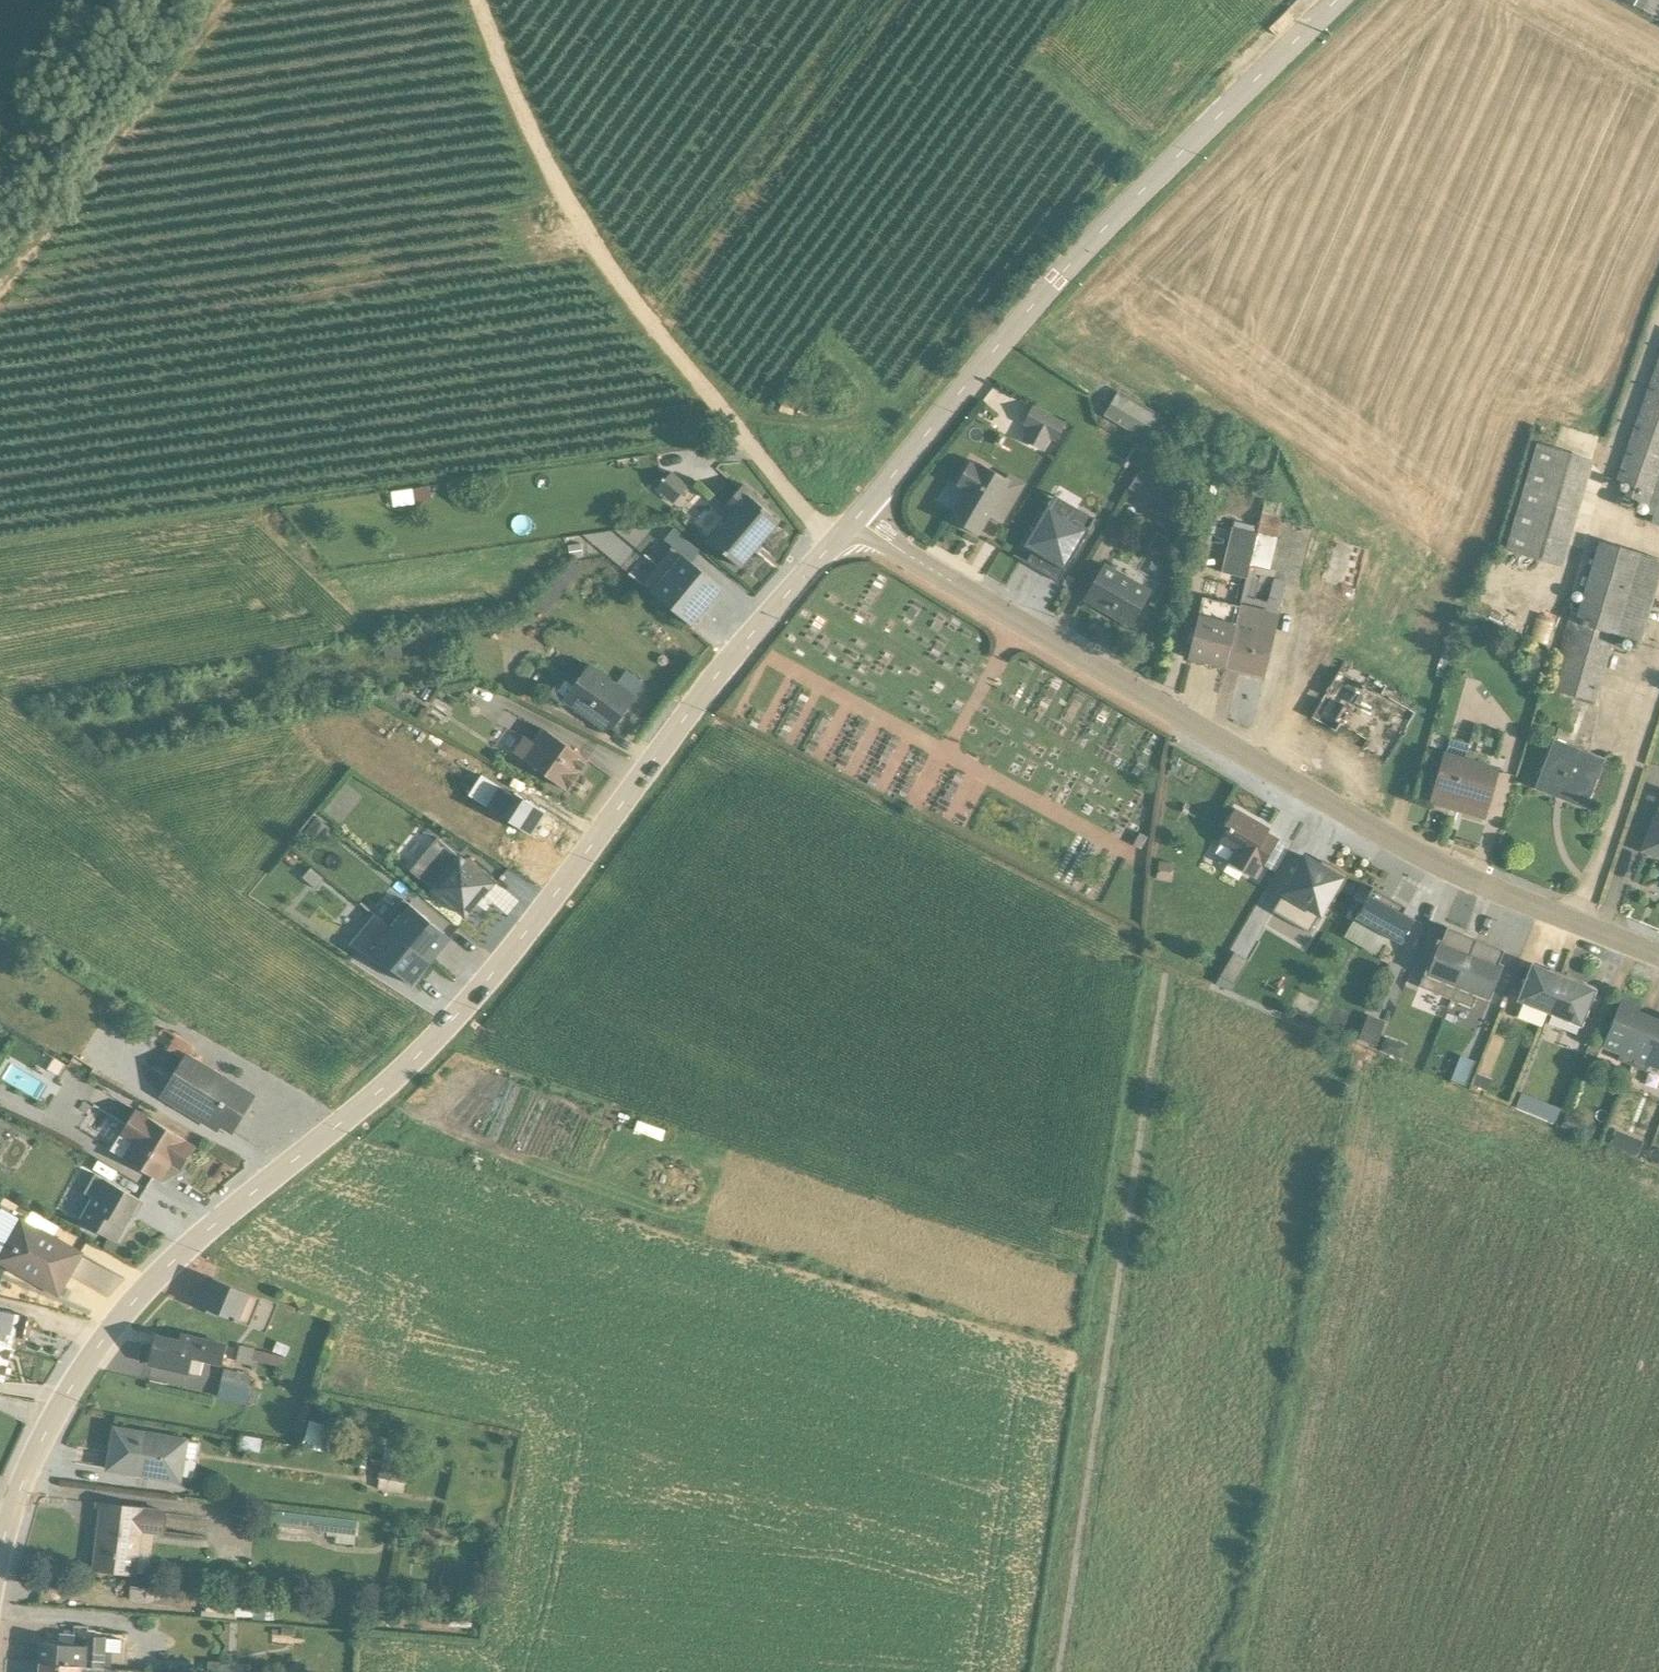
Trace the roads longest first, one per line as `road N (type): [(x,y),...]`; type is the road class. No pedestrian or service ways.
road 1 (residential): [(0,1572),(43,1445),(83,1372),(137,1305),(191,1246),(371,1100),(466,1009),(702,692),(830,545)]
road 2 (residential): [(854,521),(1430,855),(1658,954)]
road 3 (residential): [(854,521),(1054,279),(1335,0)]
road 4 (track): [(478,0),(541,155),(594,245),(733,425)]
road 5 (unclassified): [(733,425),(830,545)]

